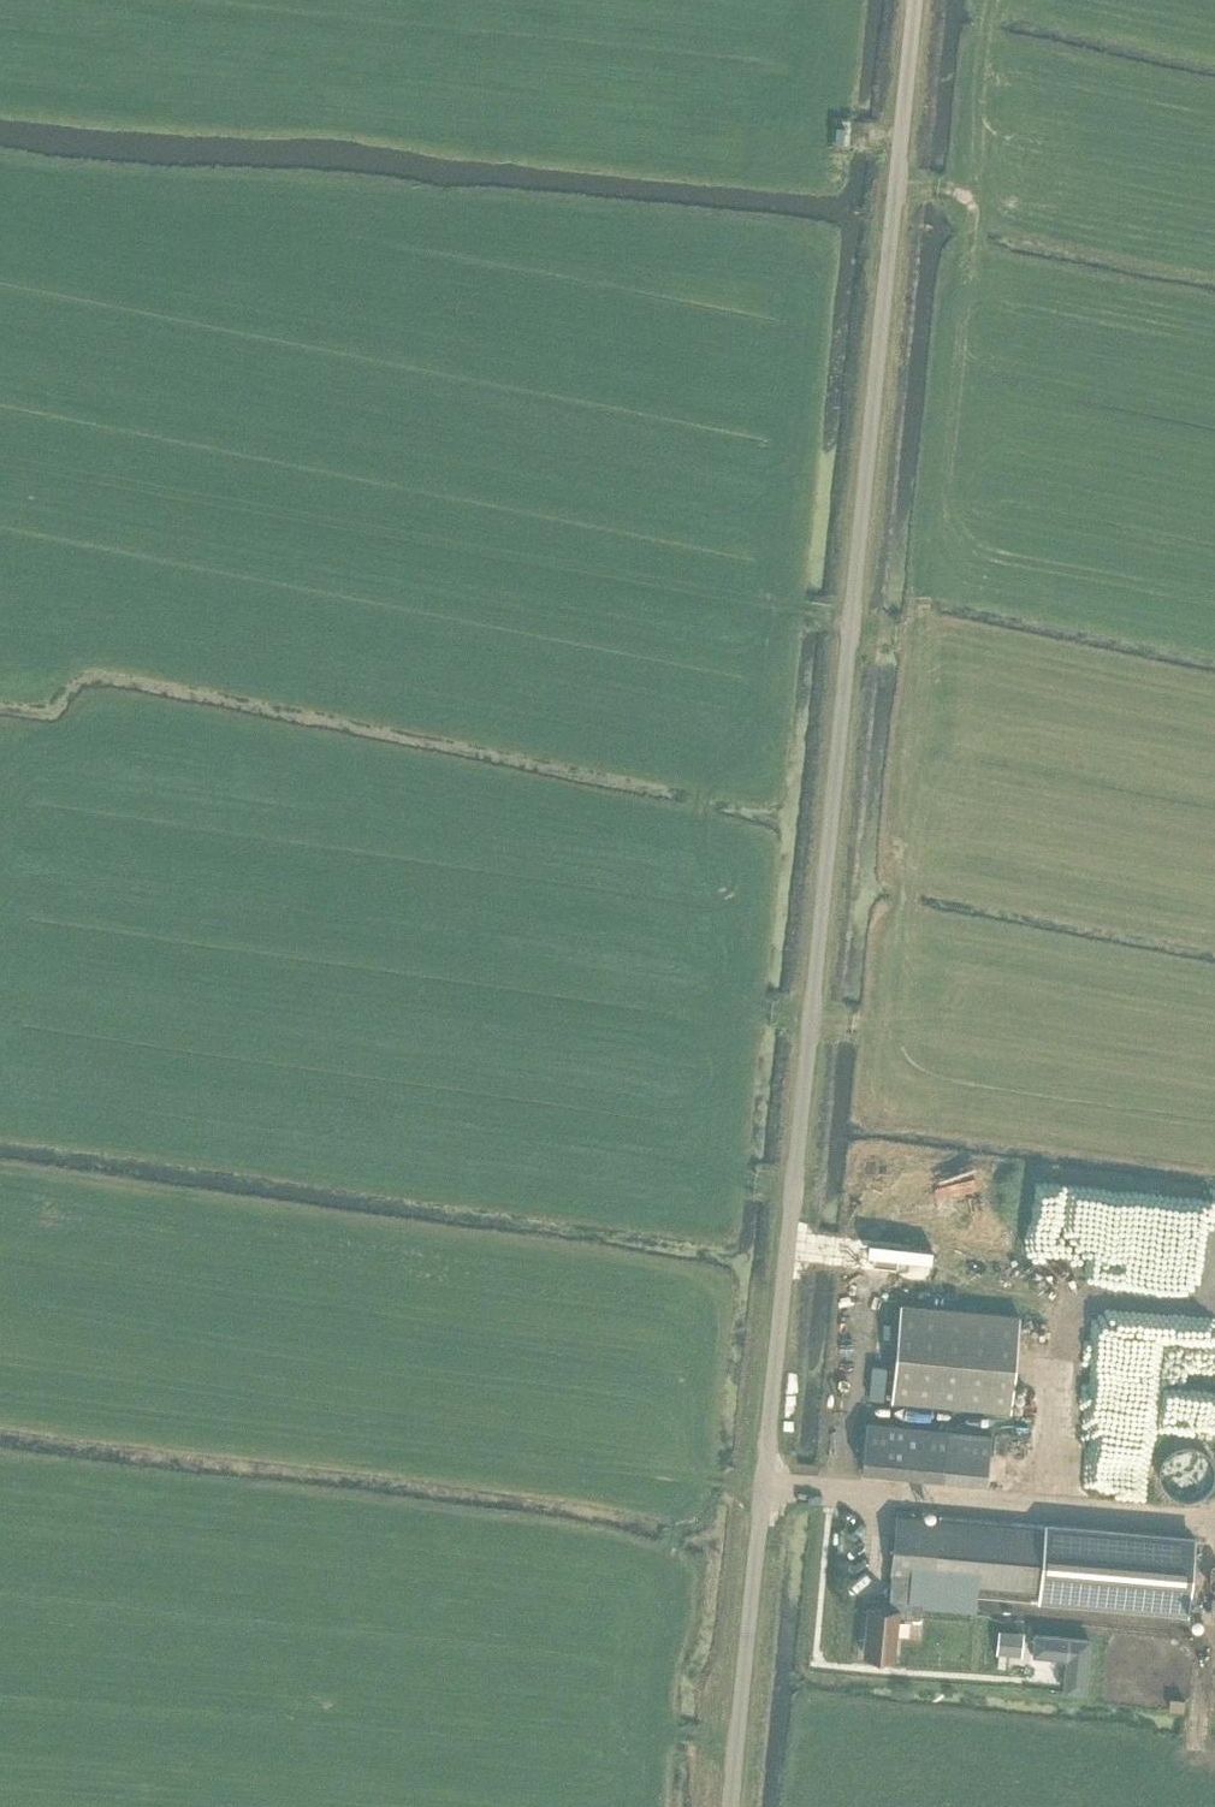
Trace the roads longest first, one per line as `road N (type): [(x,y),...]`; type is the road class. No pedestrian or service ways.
road 1 (unclassified): [(914,0),(731,1806)]

